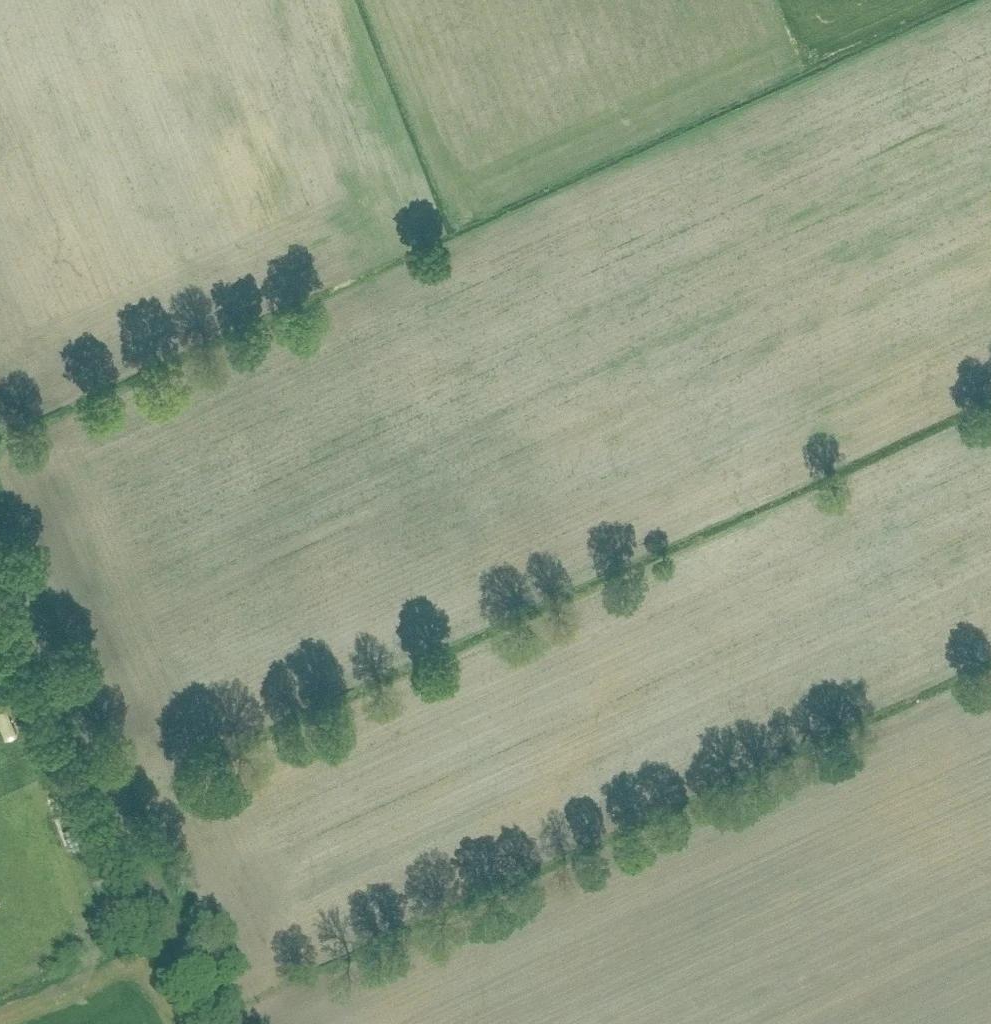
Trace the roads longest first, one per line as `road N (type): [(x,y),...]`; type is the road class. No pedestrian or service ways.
road 1 (unclassified): [(216,1023),(0,545)]

